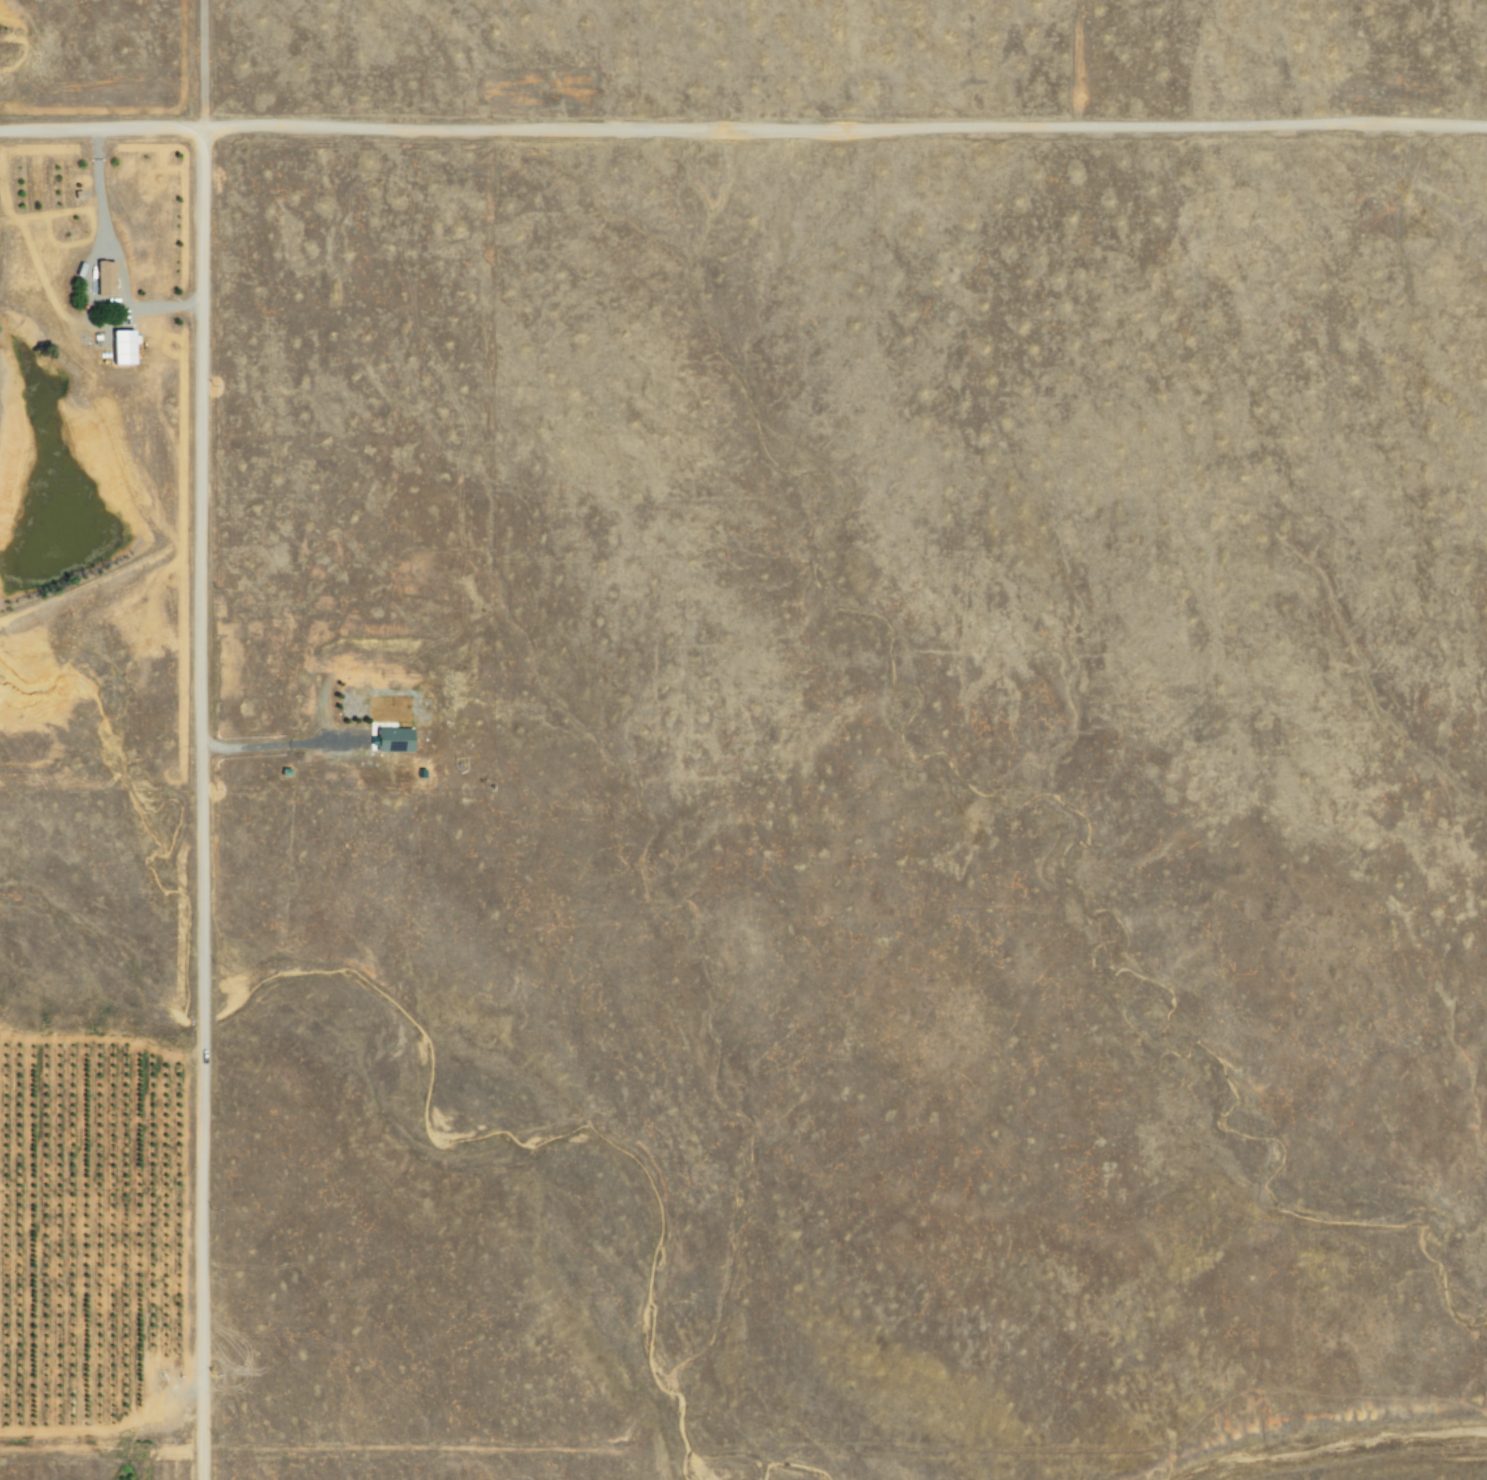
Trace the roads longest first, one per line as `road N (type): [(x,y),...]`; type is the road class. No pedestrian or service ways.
road 1 (residential): [(1486,126),(0,127)]
road 2 (residential): [(199,1450),(196,127)]
road 3 (track): [(1486,1451),(199,1450)]
road 4 (track): [(199,1450),(0,1450)]

